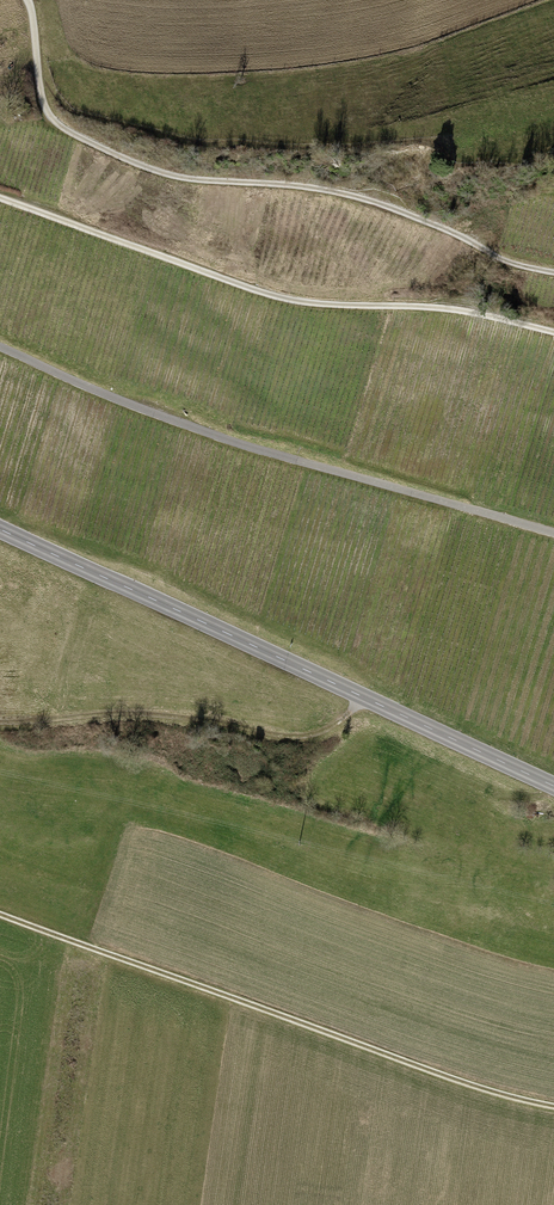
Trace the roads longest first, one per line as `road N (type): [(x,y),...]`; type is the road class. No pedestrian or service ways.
road 1 (track): [(553,272),(509,262),(370,200),(169,175),(74,134),(56,123),(41,96),(26,0)]
road 2 (secondary): [(0,527),(553,786)]
road 3 (track): [(0,914),(477,1086),(553,1106)]
road 4 (unclassified): [(0,347),(228,440),(553,532)]
road 5 (track): [(0,198),(283,298),(434,307),(553,332)]
road 6 (track): [(362,696),(334,726),(297,737),(163,715),(0,721)]

